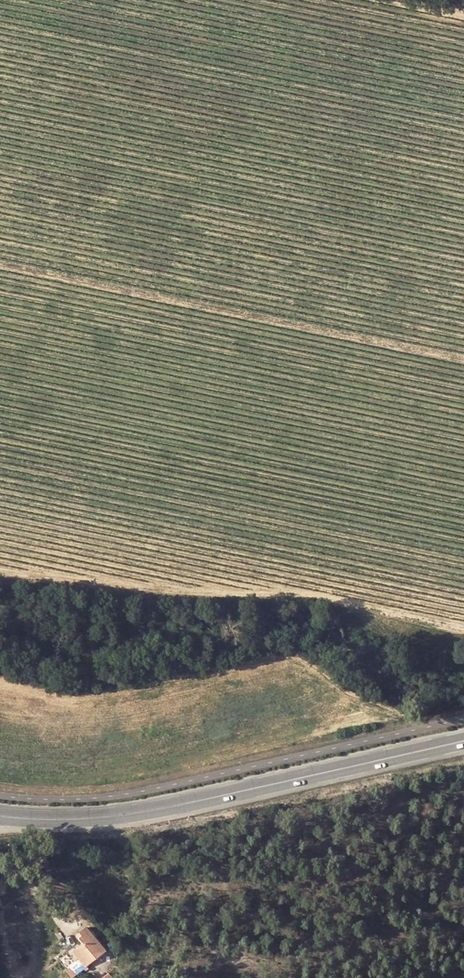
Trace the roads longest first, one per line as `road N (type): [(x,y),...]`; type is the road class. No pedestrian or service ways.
road 1 (secondary): [(463,740),(102,817),(0,816)]

